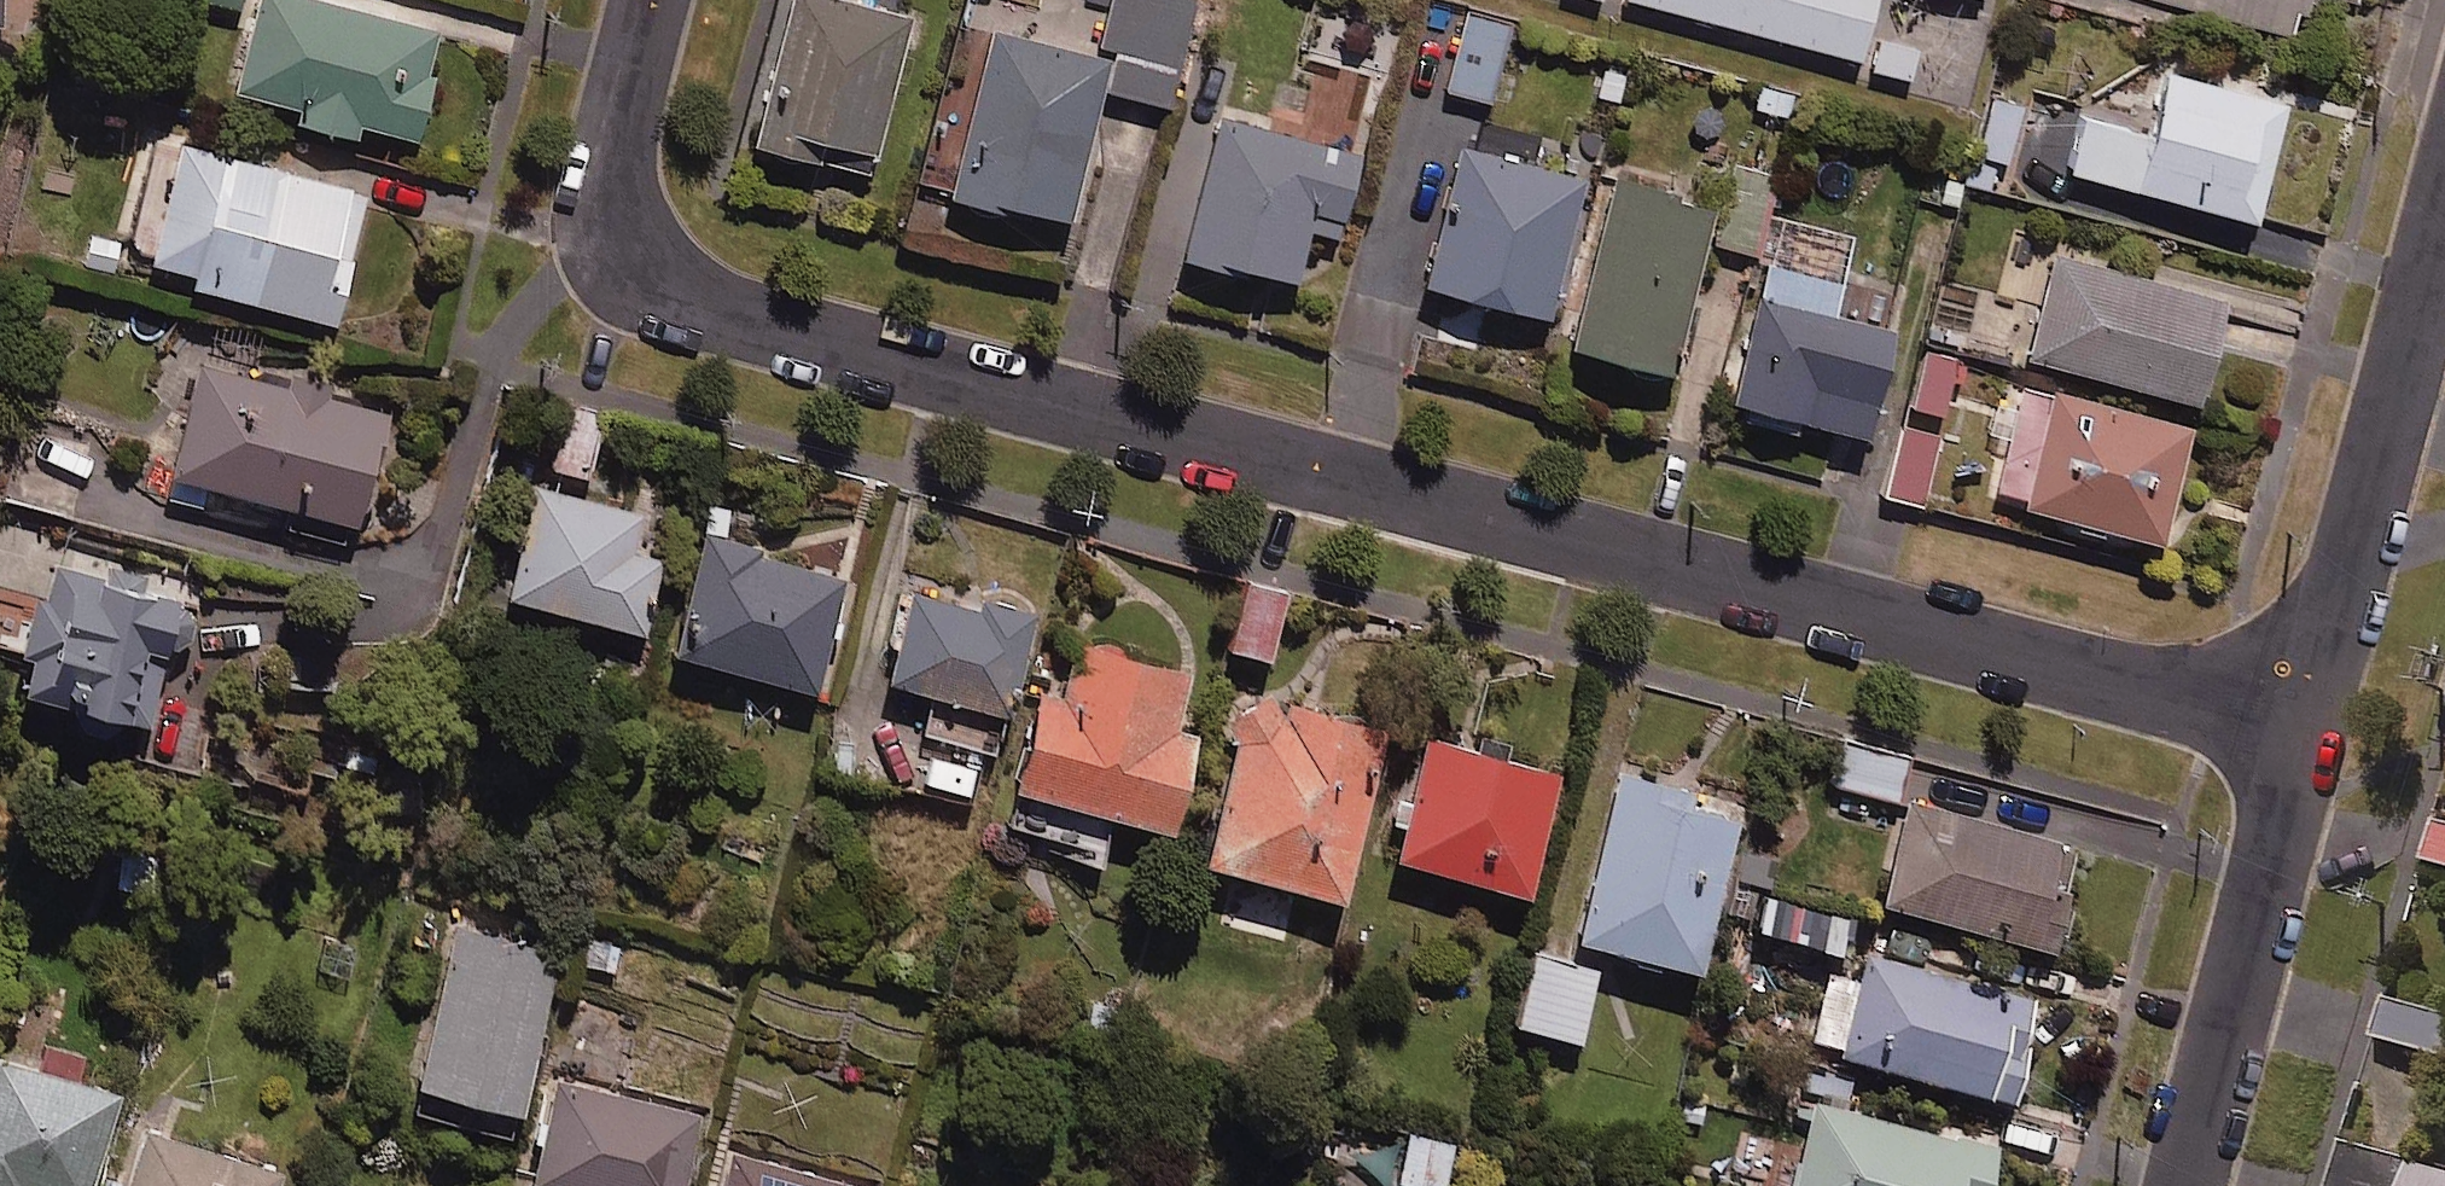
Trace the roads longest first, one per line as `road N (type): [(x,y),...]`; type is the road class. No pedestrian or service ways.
road 1 (residential): [(2304,730),(750,319),(675,291),(643,265),(607,189),(605,141),(643,0)]
road 2 (residential): [(2444,206),(2304,730)]
road 3 (residential): [(2304,730),(2191,1185)]

